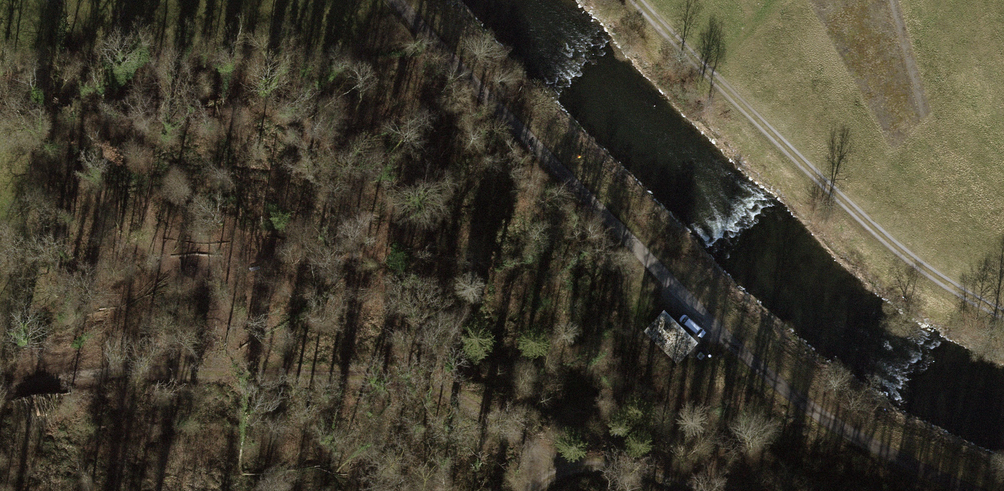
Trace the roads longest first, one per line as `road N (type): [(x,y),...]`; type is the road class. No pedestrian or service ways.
road 1 (track): [(392,0),(692,310),(831,427),(965,490)]
road 2 (track): [(0,391),(68,378),(282,374),(435,388),(570,465)]
road 3 (track): [(1003,316),(925,270),(754,117),(640,0)]
road 4 (track): [(695,490),(635,470),(570,465),(531,490)]

